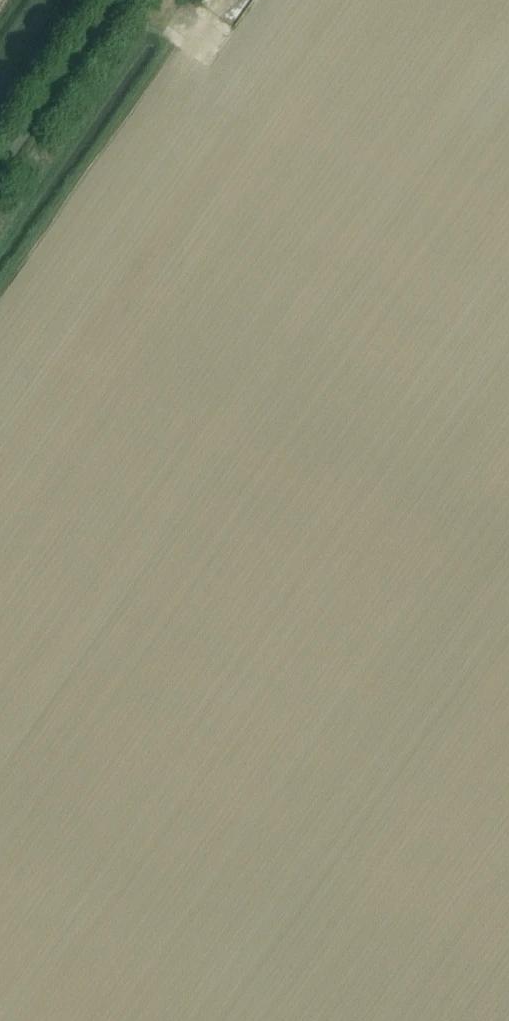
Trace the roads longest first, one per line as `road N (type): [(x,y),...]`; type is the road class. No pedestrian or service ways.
road 1 (unclassified): [(0,188),(135,0)]

